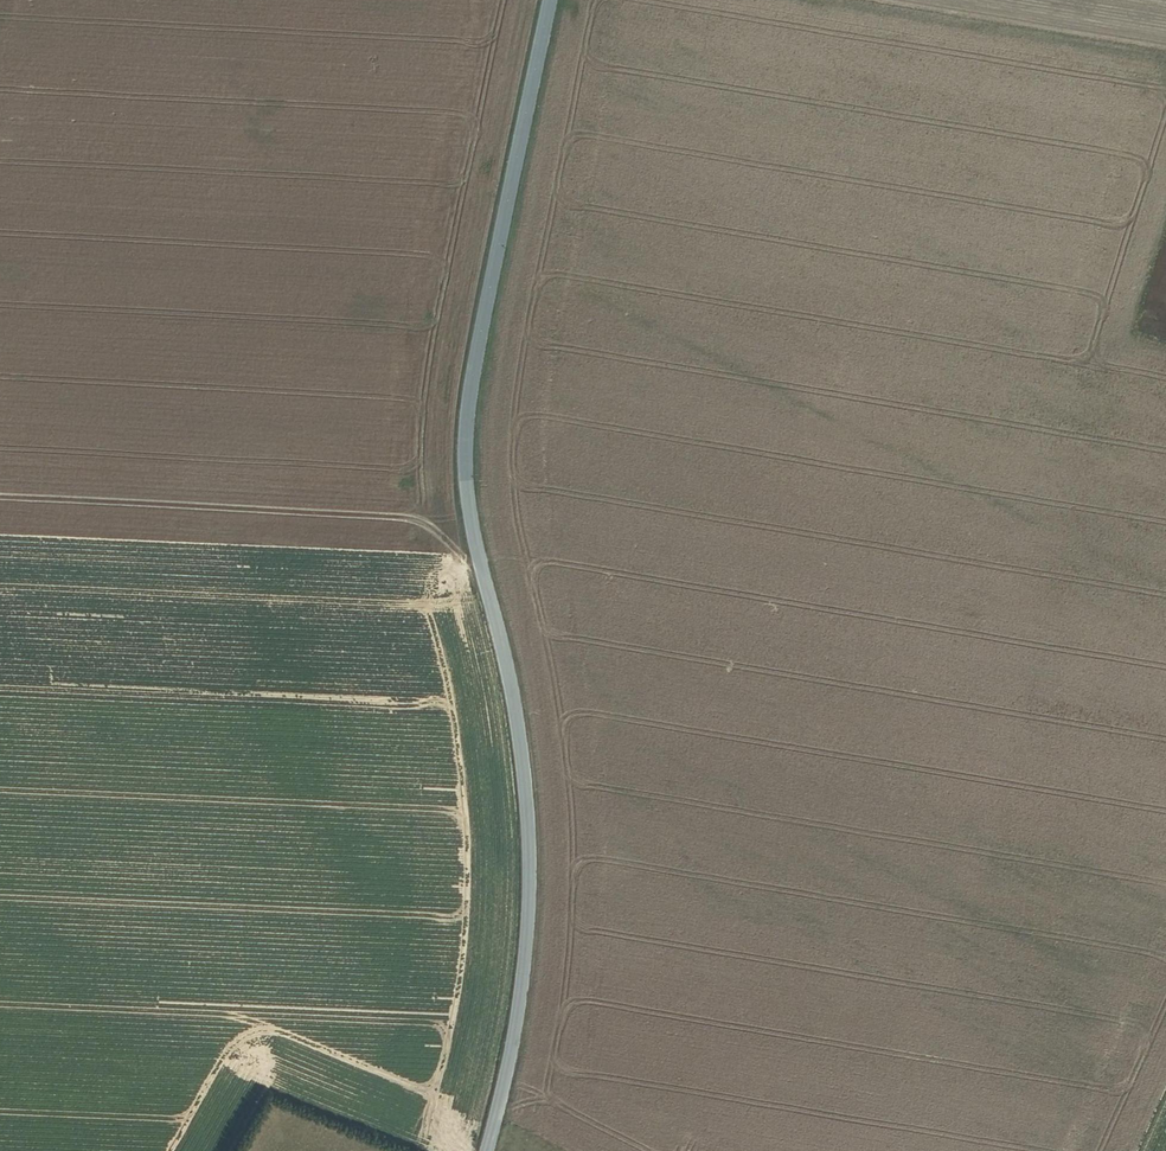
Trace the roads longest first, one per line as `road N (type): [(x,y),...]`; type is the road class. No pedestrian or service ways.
road 1 (tertiary): [(551,0),(466,407),(466,478),(528,759),(528,948),(488,1150)]

